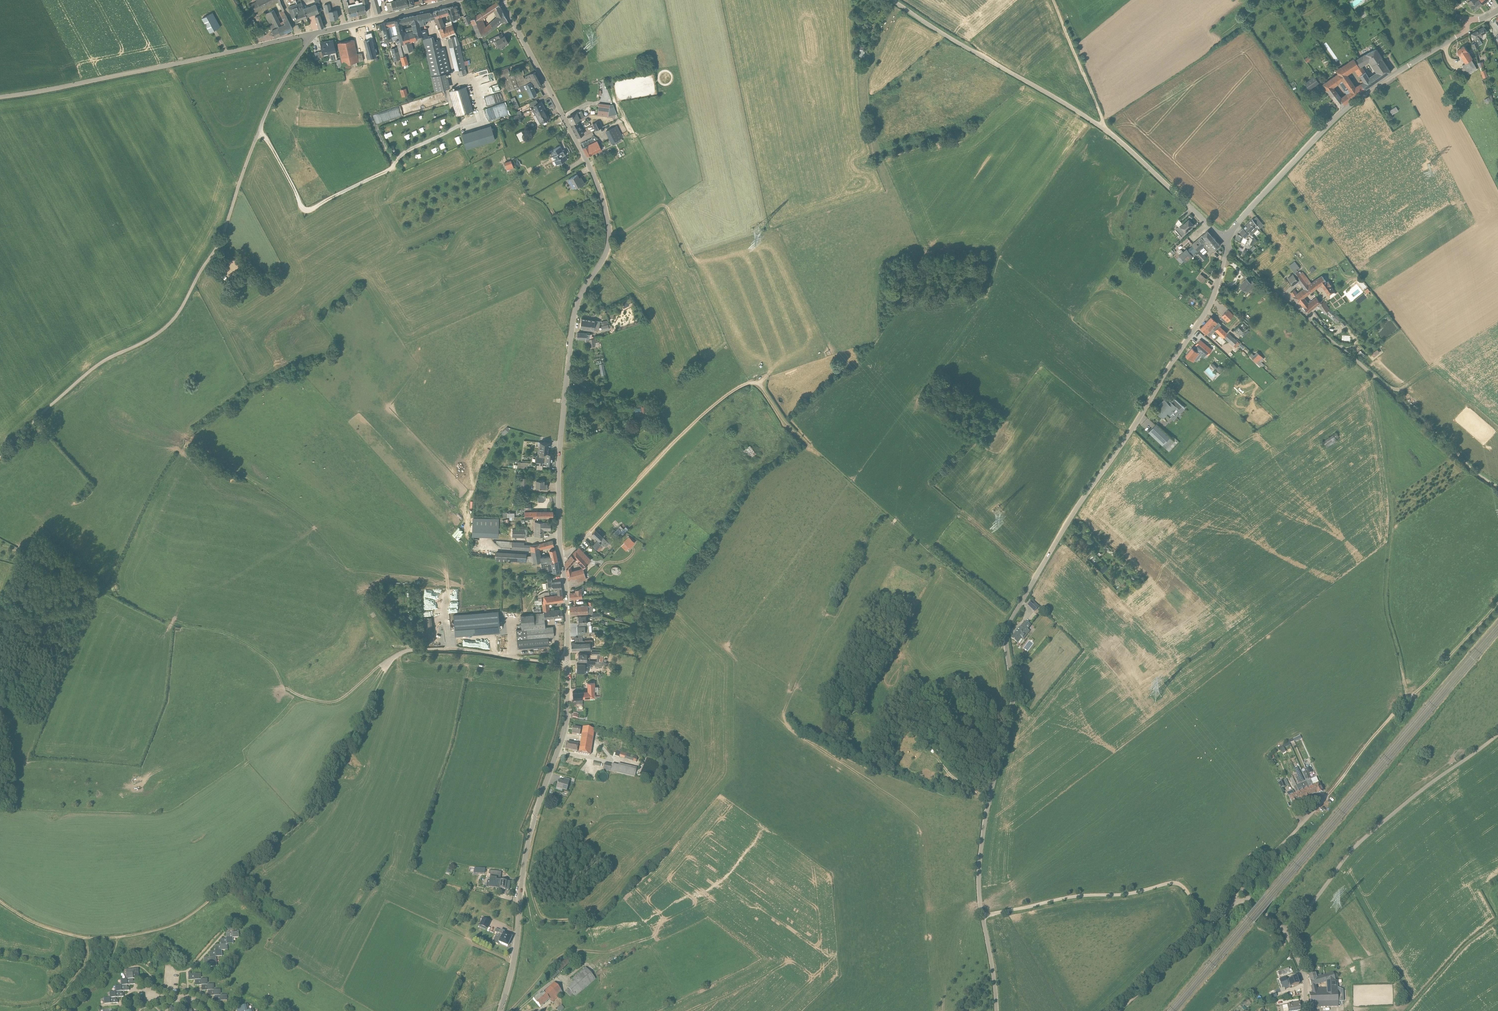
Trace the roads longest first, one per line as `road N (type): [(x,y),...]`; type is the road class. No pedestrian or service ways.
road 1 (unclassified): [(499,1010),(531,829),(567,715),(560,442),(574,316),(609,239),(592,173),(503,0)]
road 2 (unclassified): [(996,1010),(979,873),(1012,709),(1009,623),(1209,307),(1227,246)]
road 3 (unclassified): [(0,457),(92,369),(178,313),(223,234),(270,106),(312,34)]
road 4 (track): [(118,937),(185,918),(302,820),(389,661)]
road 5 (unclassified): [(1217,234),(1097,124),(891,0)]
road 6 (unclassified): [(1497,487),(1227,246)]
road 7 (track): [(1370,373),(1392,510),(1387,610),(1409,697)]
road 8 (unclassified): [(1229,234),(1341,112),(1461,33),(1467,20)]
road 9 (unclassified): [(0,97),(312,34)]
road 10 (unclassified): [(1286,934),(1358,844),(1497,734)]
road 11 (track): [(259,132),(307,211),(478,118)]
road 12 (track): [(561,560),(698,420),(737,389),(760,384)]
road 13 (track): [(982,916),(1172,882),(1208,927)]
road 14 (track): [(389,661),(407,651),(452,649),(568,663)]
road 15 (unclassified): [(1119,1010),(1231,906)]
road 16 (unclassified): [(312,34),(455,0)]
road 17 (track): [(1104,129),(1053,0)]
road 18 (track): [(1409,697),(1497,604)]
road 19 (track): [(0,900),(43,926),(118,937)]
road 20 (unclassified): [(1328,793),(1241,884)]
road 21 (track): [(1409,697),(1328,793)]

